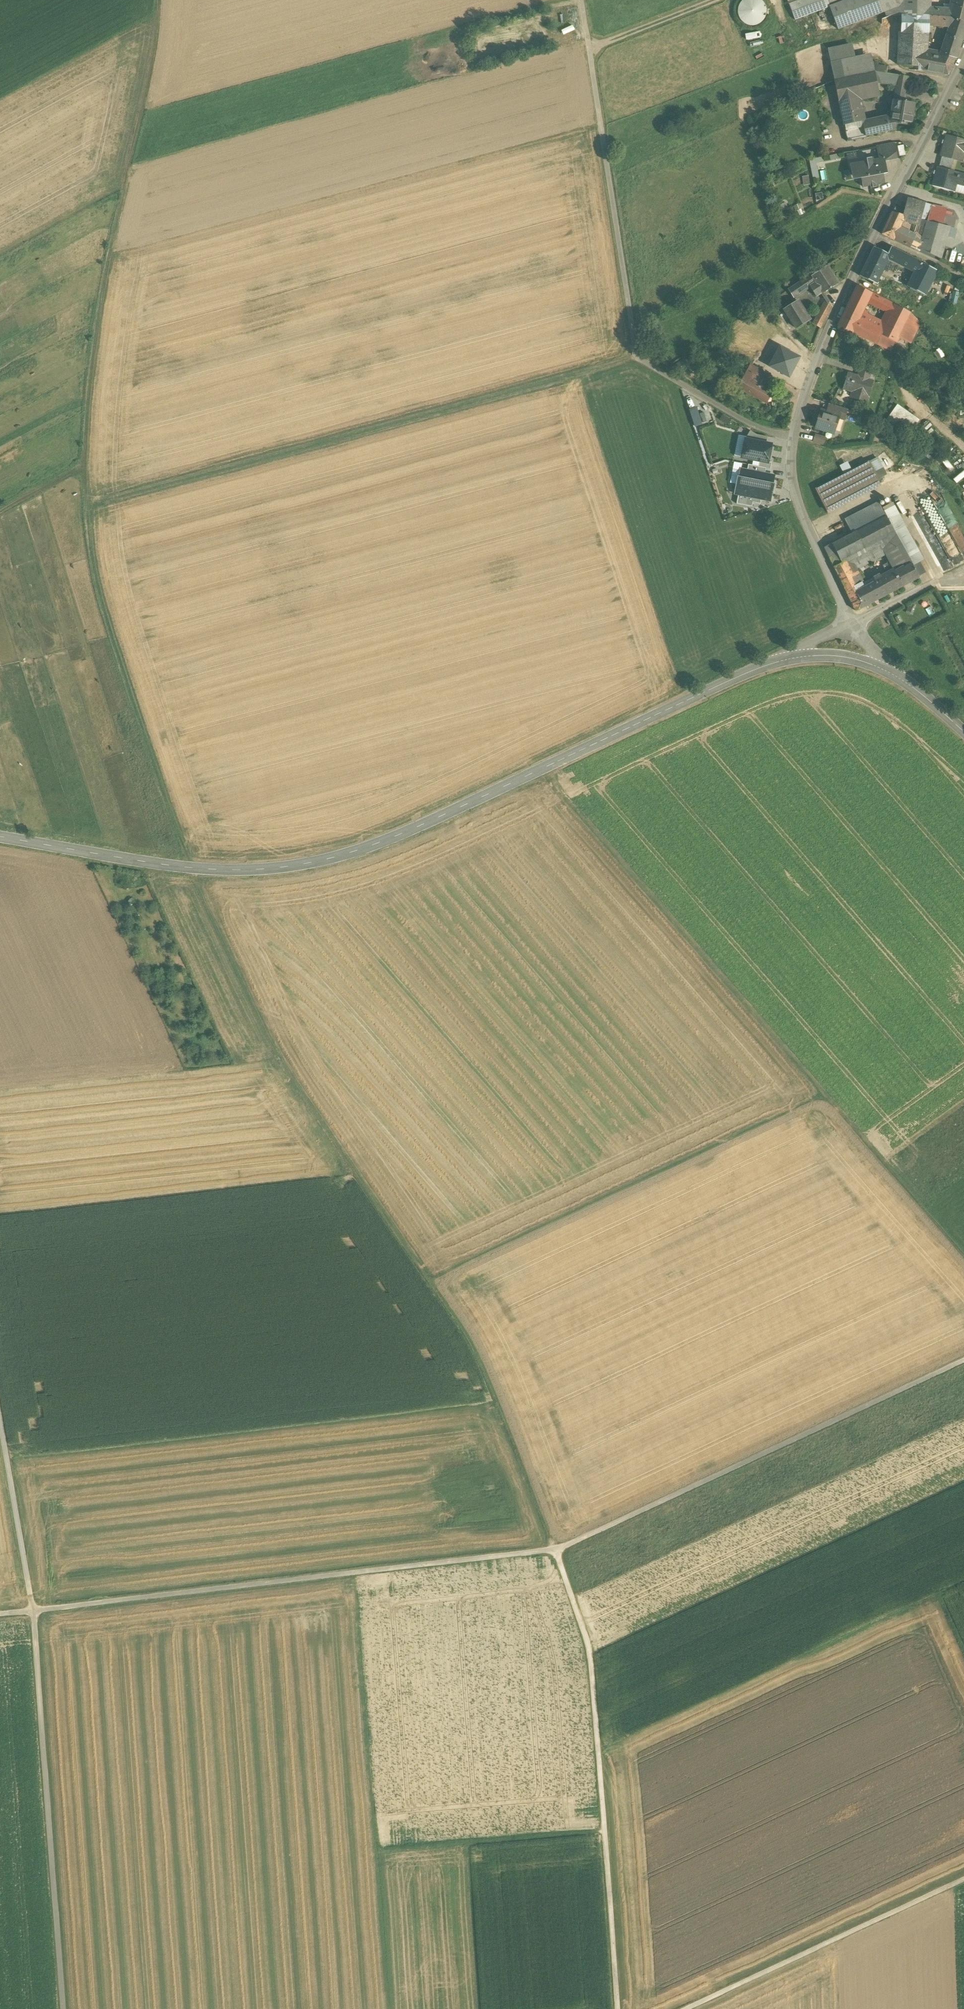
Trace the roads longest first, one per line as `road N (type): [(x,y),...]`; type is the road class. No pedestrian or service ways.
road 1 (track): [(85,508),(102,603),(198,889),(278,1057),(472,1343),(555,1549)]
road 2 (track): [(0,1614),(555,1549),(963,1360)]
road 3 (track): [(85,508),(636,358),(581,0)]
road 4 (secondary): [(795,658),(750,671),(391,839),(303,864),(192,867),(0,835)]
road 5 (track): [(963,1253),(541,769)]
road 6 (track): [(63,2008),(33,1610),(0,1422)]
road 7 (track): [(83,465),(91,372),(154,48),(156,0)]
road 8 (track): [(617,2008),(588,1644),(555,1549)]
road 9 (track): [(823,1094),(428,1280)]
road 10 (residential): [(794,439),(839,305),(963,52)]
road 11 (track): [(963,1879),(686,2008)]
road 12 (track): [(388,1855),(604,1832)]
road 13 (residential): [(854,623),(796,497),(794,439)]
road 14 (unclassified): [(794,439),(756,427),(636,358)]
road 15 (track): [(589,47),(717,0)]
road 16 (residential): [(854,623),(963,575)]

